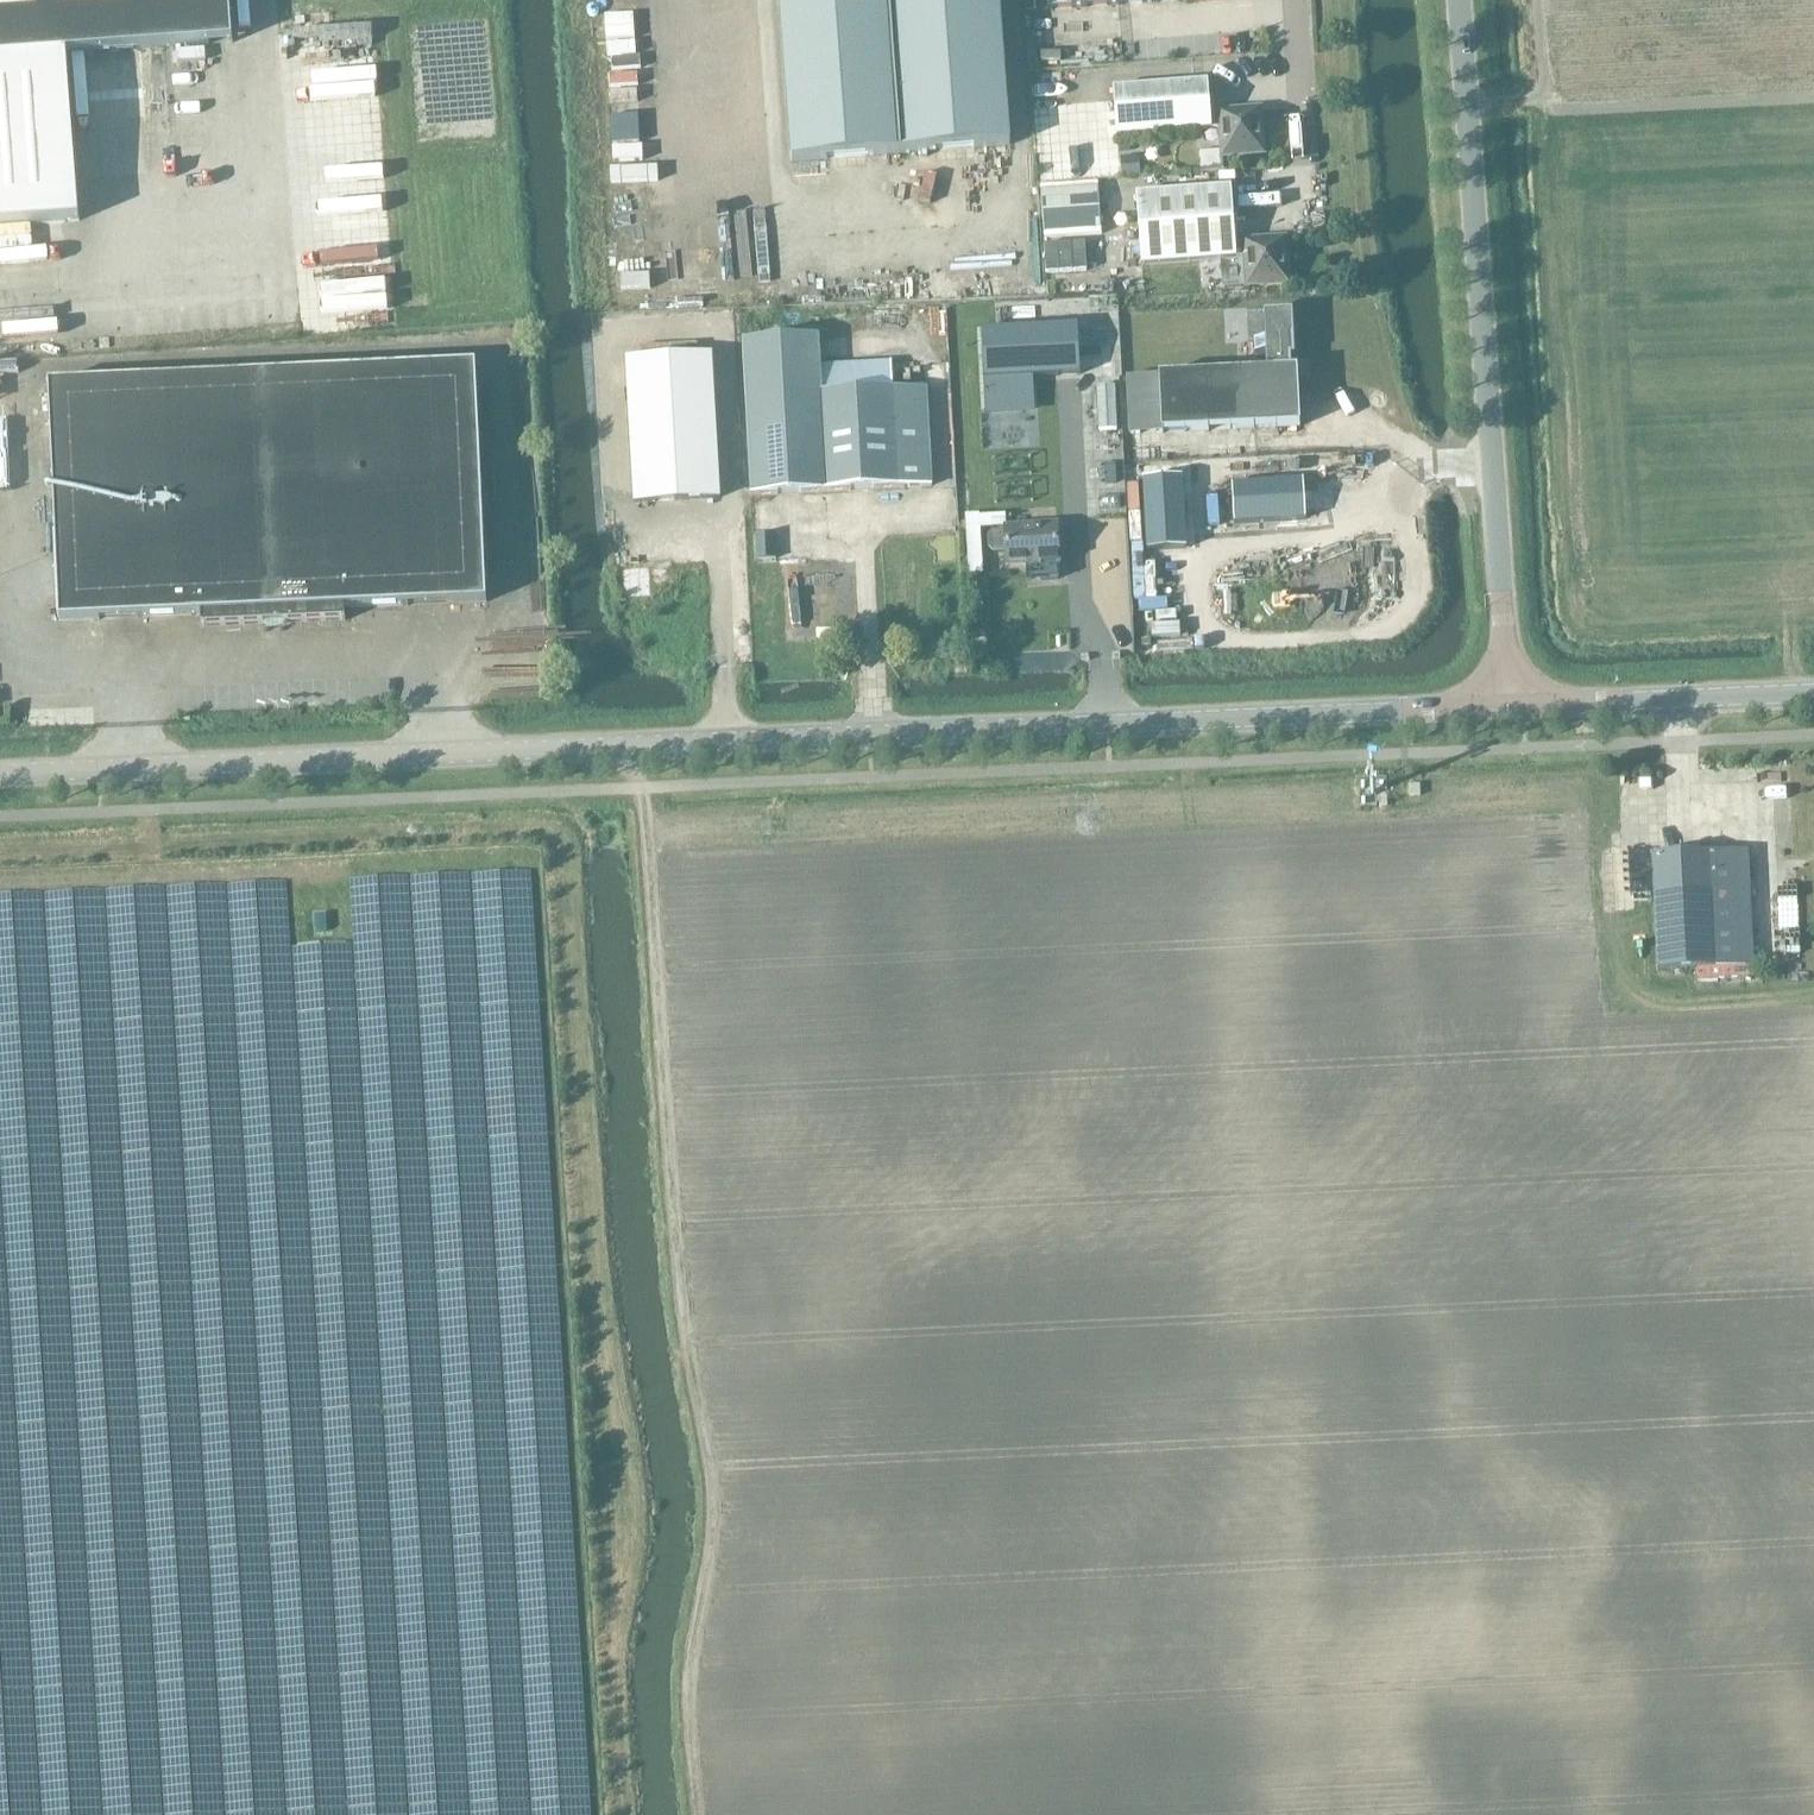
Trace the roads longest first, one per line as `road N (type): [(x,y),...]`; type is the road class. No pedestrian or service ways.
road 1 (tertiary): [(0,776),(1504,708)]
road 2 (unclassified): [(1504,708),(1455,0)]
road 3 (tertiary): [(1504,708),(1813,694)]

